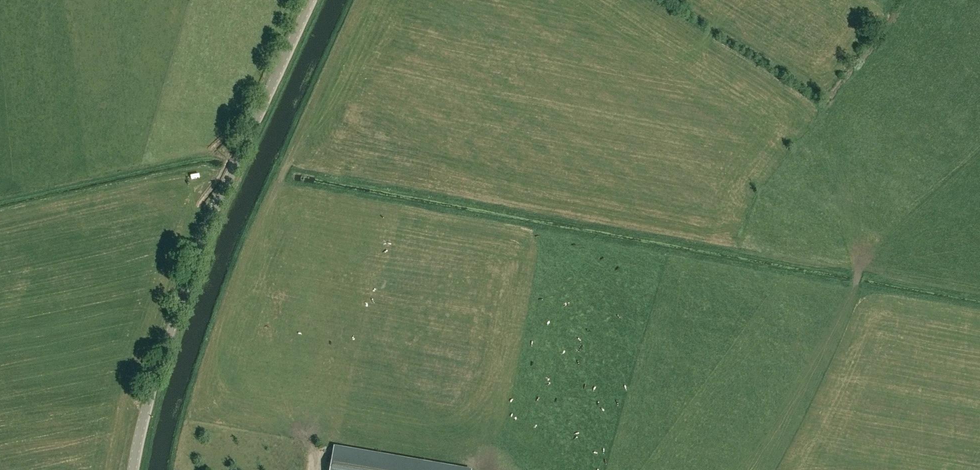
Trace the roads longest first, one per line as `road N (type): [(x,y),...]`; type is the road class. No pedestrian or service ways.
road 1 (tertiary): [(134,469),(202,243),(312,0)]

